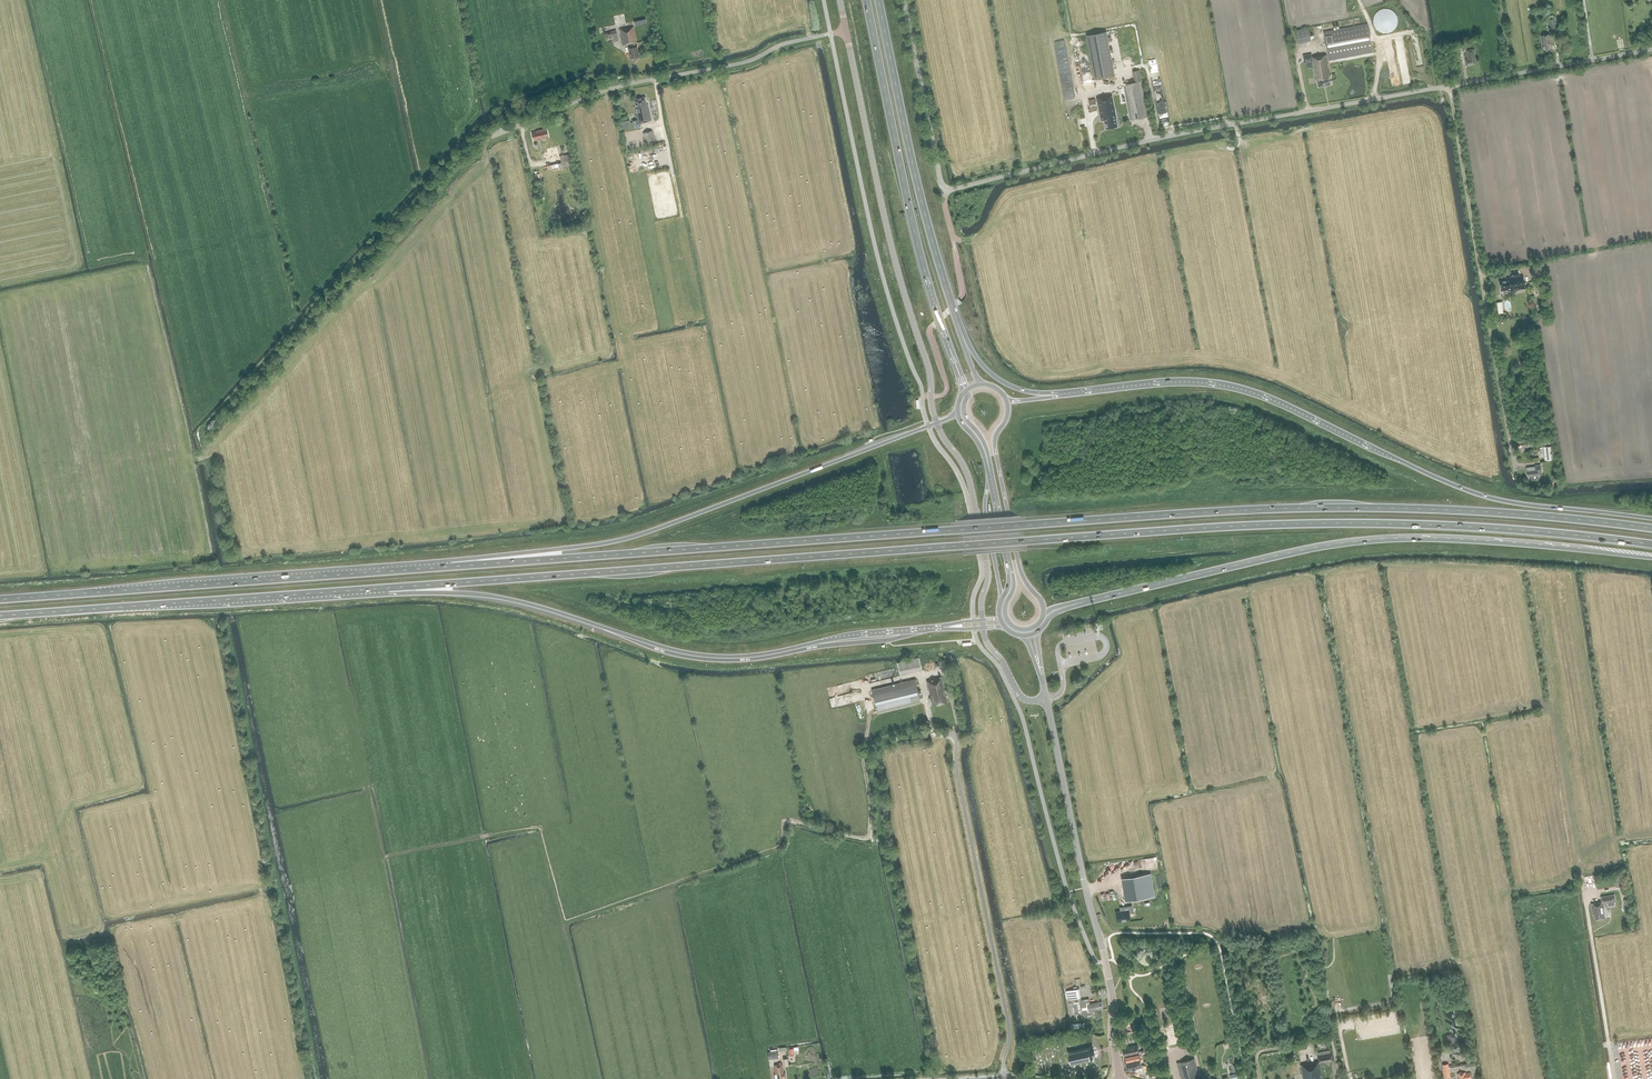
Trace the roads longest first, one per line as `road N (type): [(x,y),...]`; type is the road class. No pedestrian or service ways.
road 1 (trunk): [(388,588),(1275,524),(1470,527),(1651,544)]
road 2 (trunk): [(1651,528),(1466,510),(1300,508),(453,566)]
road 3 (unclassified): [(944,191),(1187,133),(1651,49)]
road 4 (trunk): [(1651,519),(1488,497),(1297,409),(1218,382),(1057,392)]
road 5 (trunk): [(1082,602),(1389,539),(1651,558)]
road 6 (trunk): [(388,588),(510,599),(670,649),(724,656),(943,629)]
road 7 (trunk): [(936,423),(632,537),(453,566)]
road 8 (trunk): [(453,566),(0,599)]
road 9 (unclassified): [(846,31),(936,423)]
road 10 (trunk): [(0,616),(388,588)]
road 11 (trunk): [(866,0),(923,266),(954,360)]
road 12 (unclassified): [(500,133),(609,90),(742,63),(846,31)]
road 13 (track): [(1504,435),(1448,86)]
road 14 (trunk): [(963,337),(922,204),(878,0)]
road 15 (unclassified): [(1005,1077),(1011,1028),(953,736)]
road 16 (tertiary): [(1106,963),(1047,699)]
road 17 (trunk): [(1043,615),(1019,568),(995,447),(1006,398)]
road 18 (unclassified): [(936,423),(970,484),(989,571),(982,620)]
road 19 (unclassified): [(944,191),(904,0)]
road 20 (unclassified): [(1585,903),(1614,1078)]

